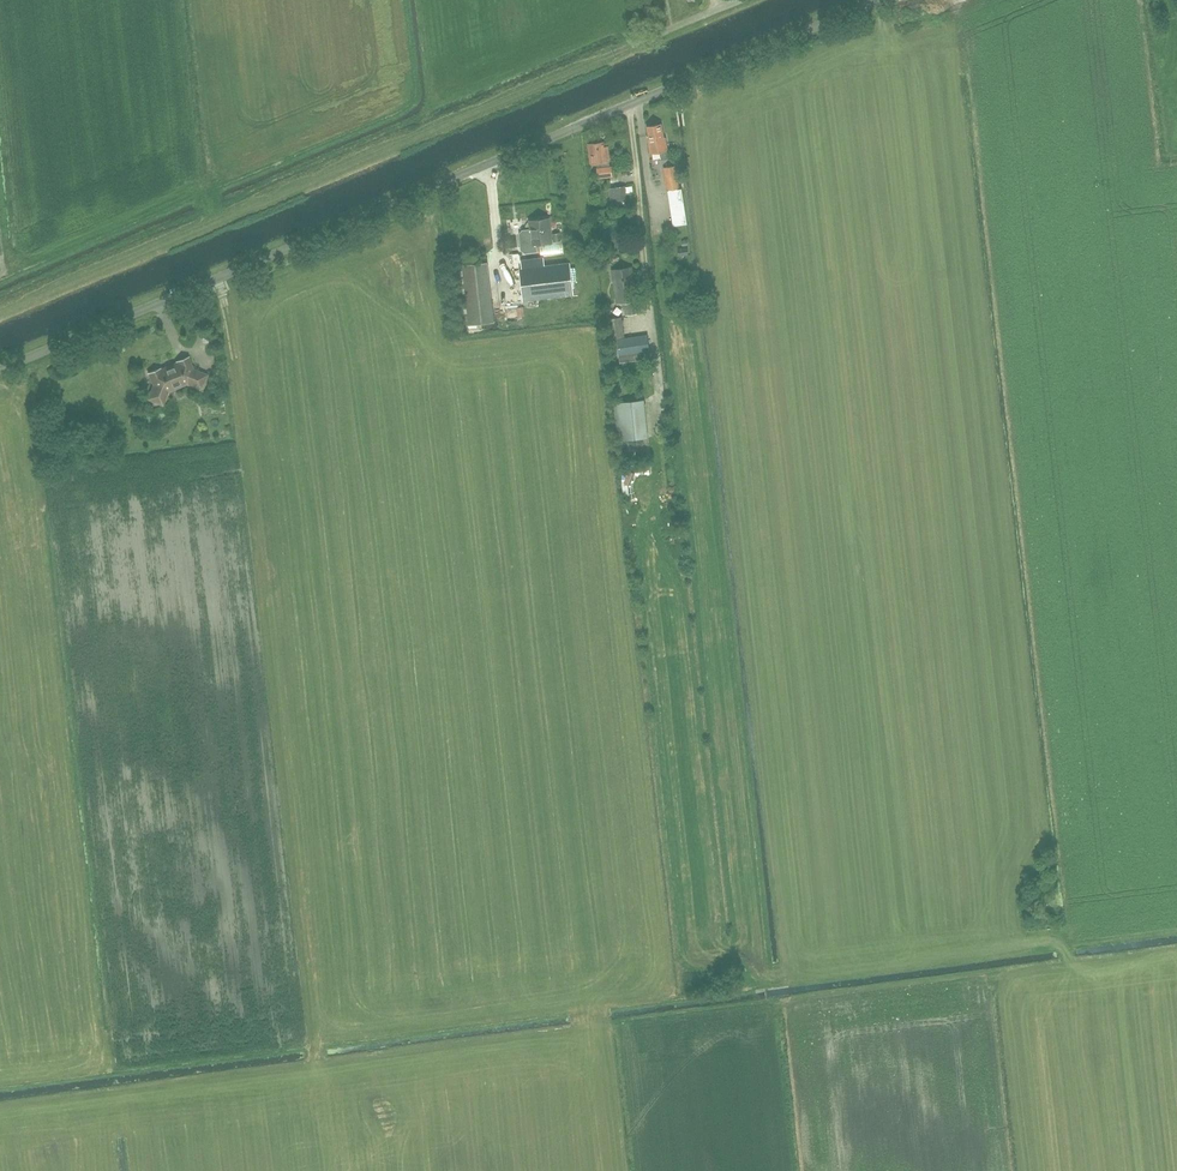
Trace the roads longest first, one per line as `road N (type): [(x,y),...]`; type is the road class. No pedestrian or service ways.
road 1 (unclassified): [(0,370),(879,0)]

